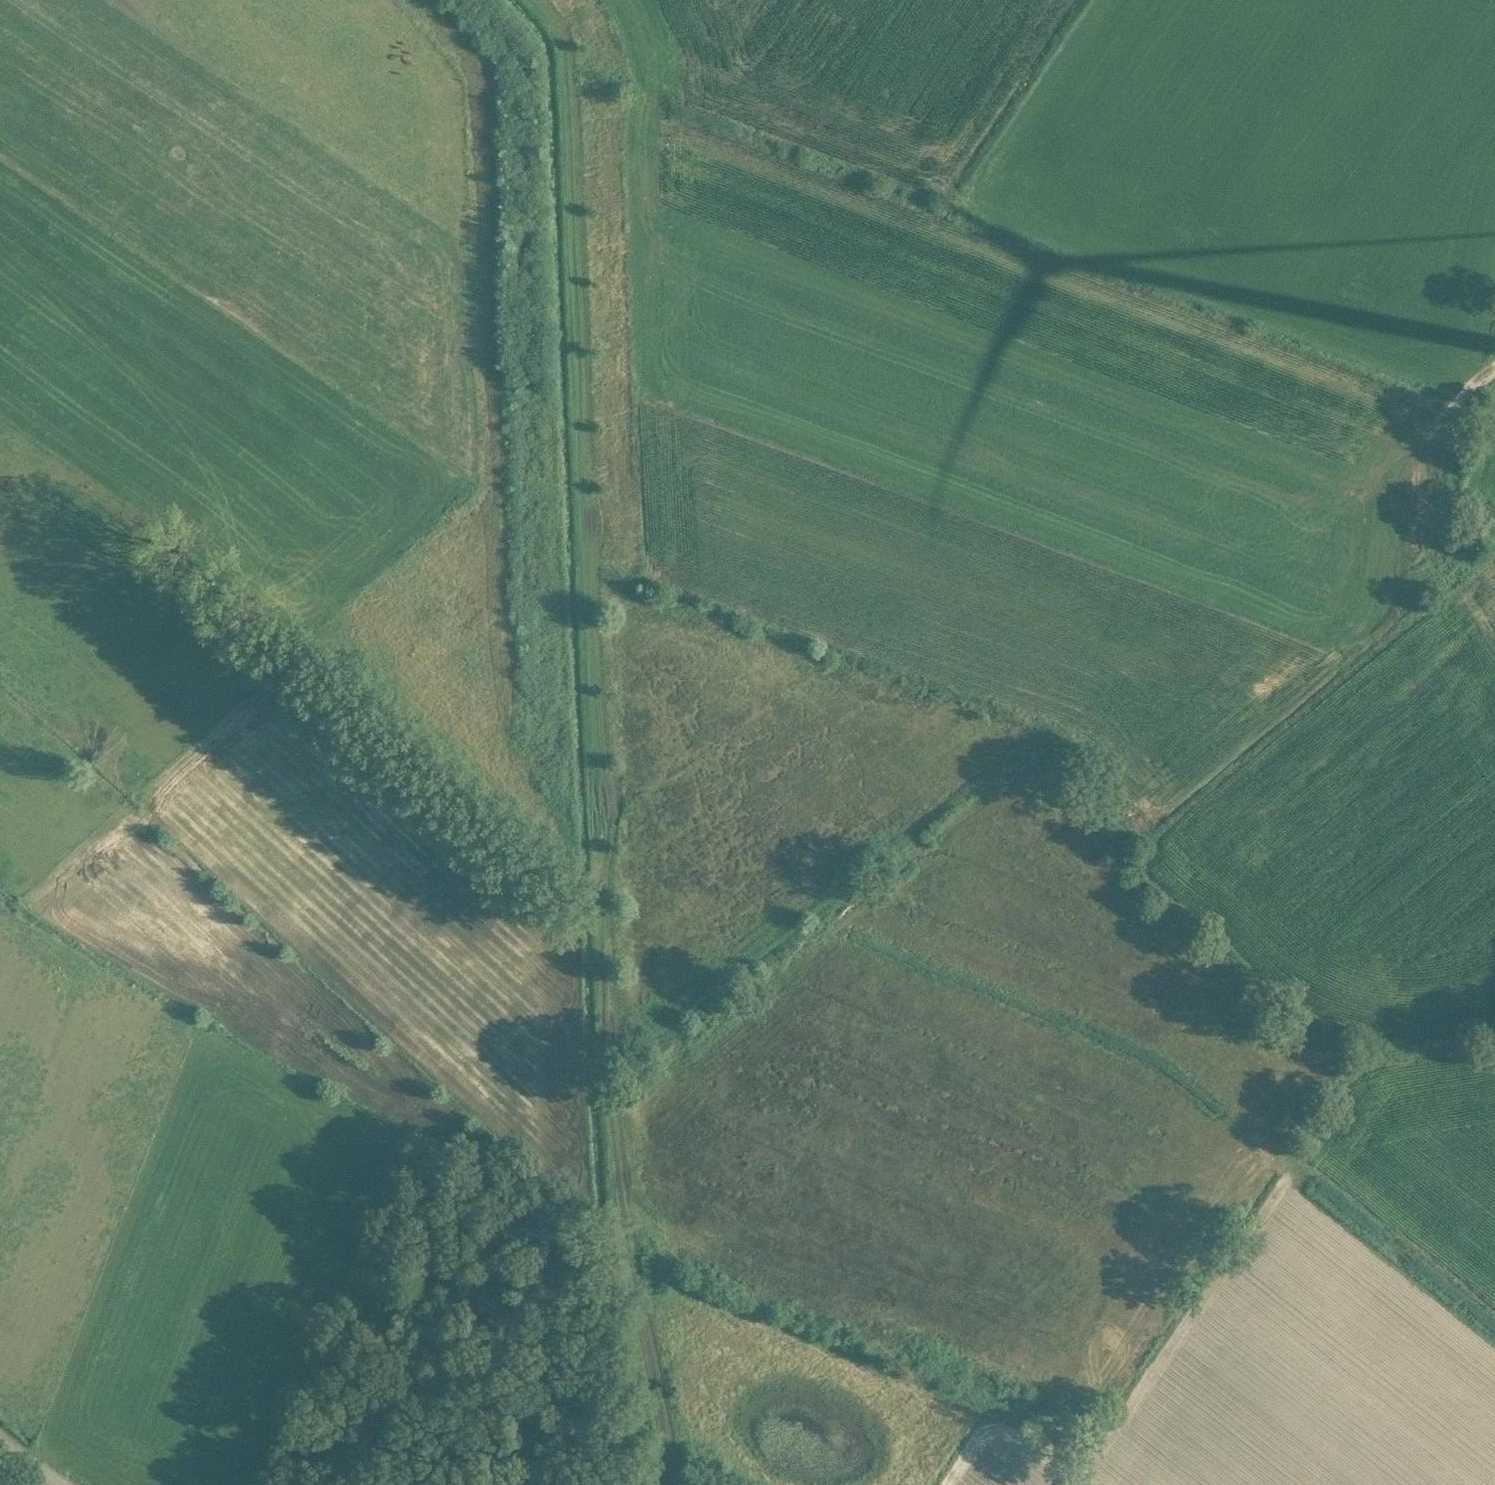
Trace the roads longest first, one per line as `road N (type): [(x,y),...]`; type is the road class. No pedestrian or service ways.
road 1 (track): [(548,0),(568,29),(577,123),(608,826),(612,1100),(684,1484)]

